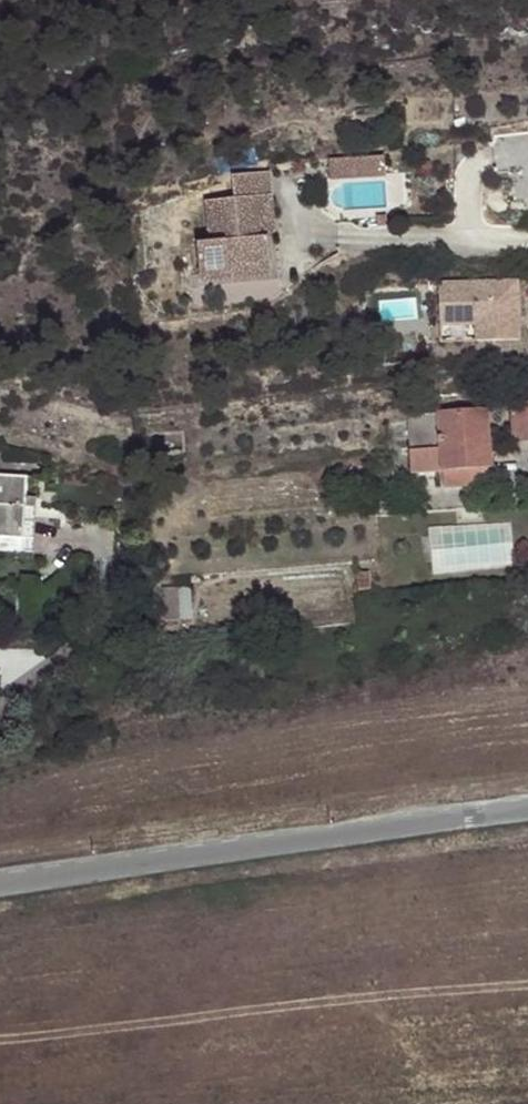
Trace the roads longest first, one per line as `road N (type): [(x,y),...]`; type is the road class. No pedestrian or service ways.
road 1 (residential): [(0,743),(141,678),(254,644),(376,619),(527,612)]
road 2 (tertiary): [(0,888),(527,820)]
road 3 (residential): [(359,230),(527,236)]

